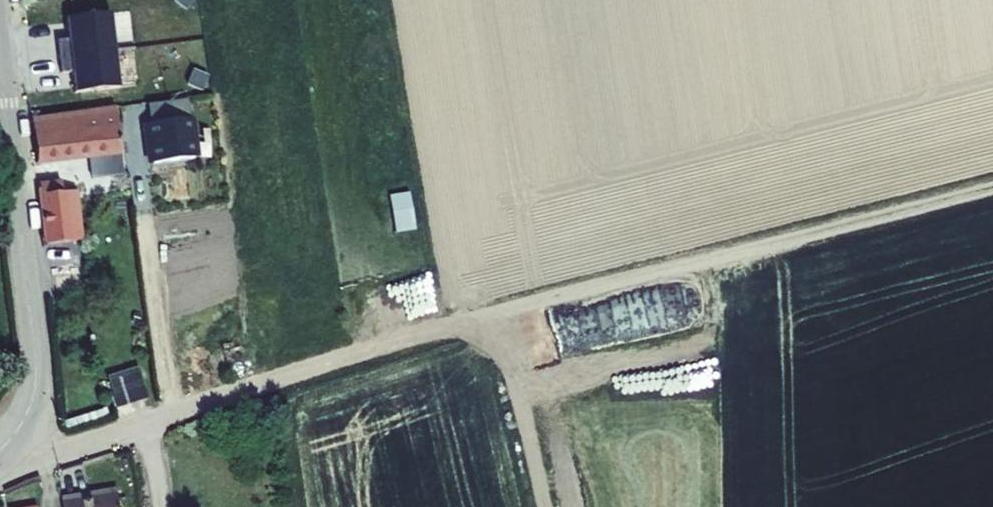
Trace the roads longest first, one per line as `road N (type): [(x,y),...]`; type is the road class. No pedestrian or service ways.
road 1 (track): [(282,376),(487,315),(992,191)]
road 2 (residential): [(10,438),(35,380),(0,61)]
road 3 (residential): [(10,438),(80,442),(282,376)]
road 4 (track): [(546,506),(516,382),(487,315)]

